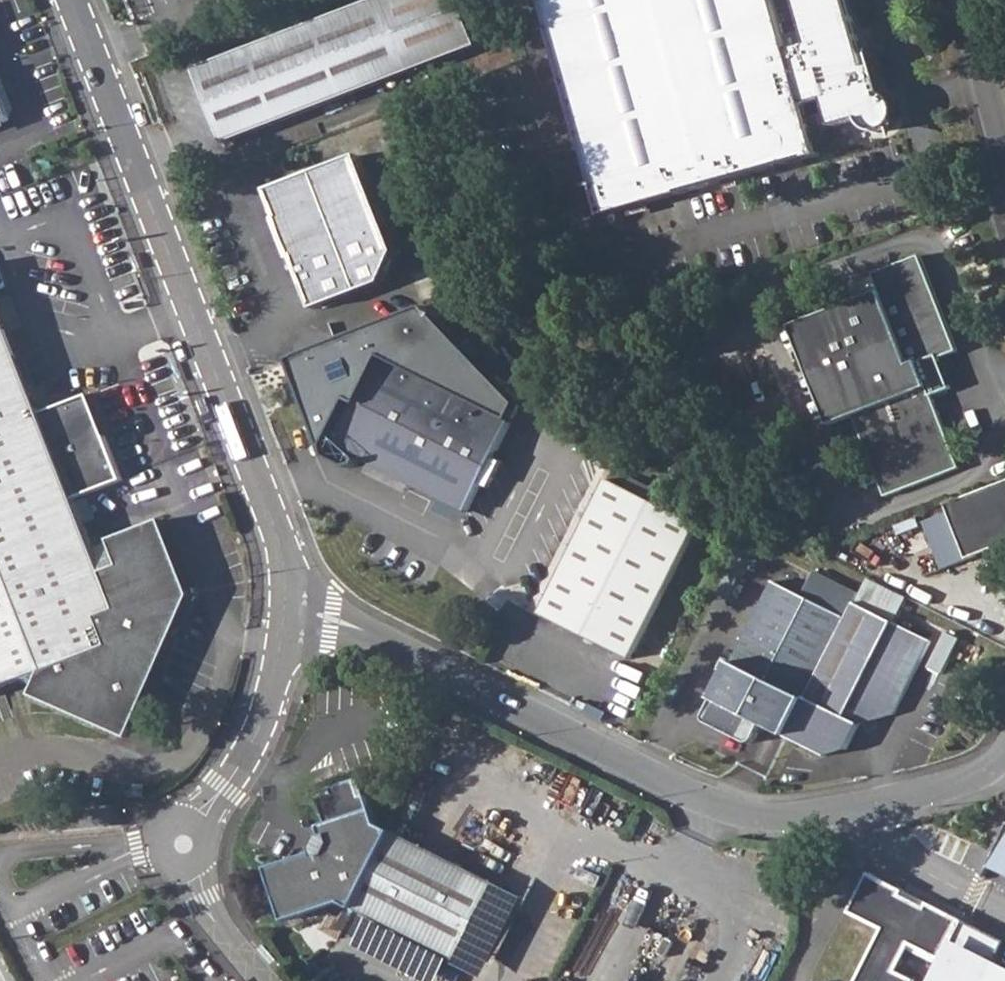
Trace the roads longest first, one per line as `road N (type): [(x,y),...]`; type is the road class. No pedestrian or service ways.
road 1 (residential): [(285,600),(700,801),(732,809),(813,813),(883,803),(976,777),(1004,753)]
road 2 (residential): [(74,0),(262,482),(278,530),(285,600)]
road 3 (residential): [(285,600),(273,688),(244,759),(183,844)]
road 4 (residential): [(265,980),(201,902),(183,844)]
road 5 (residential): [(1004,154),(967,0)]

